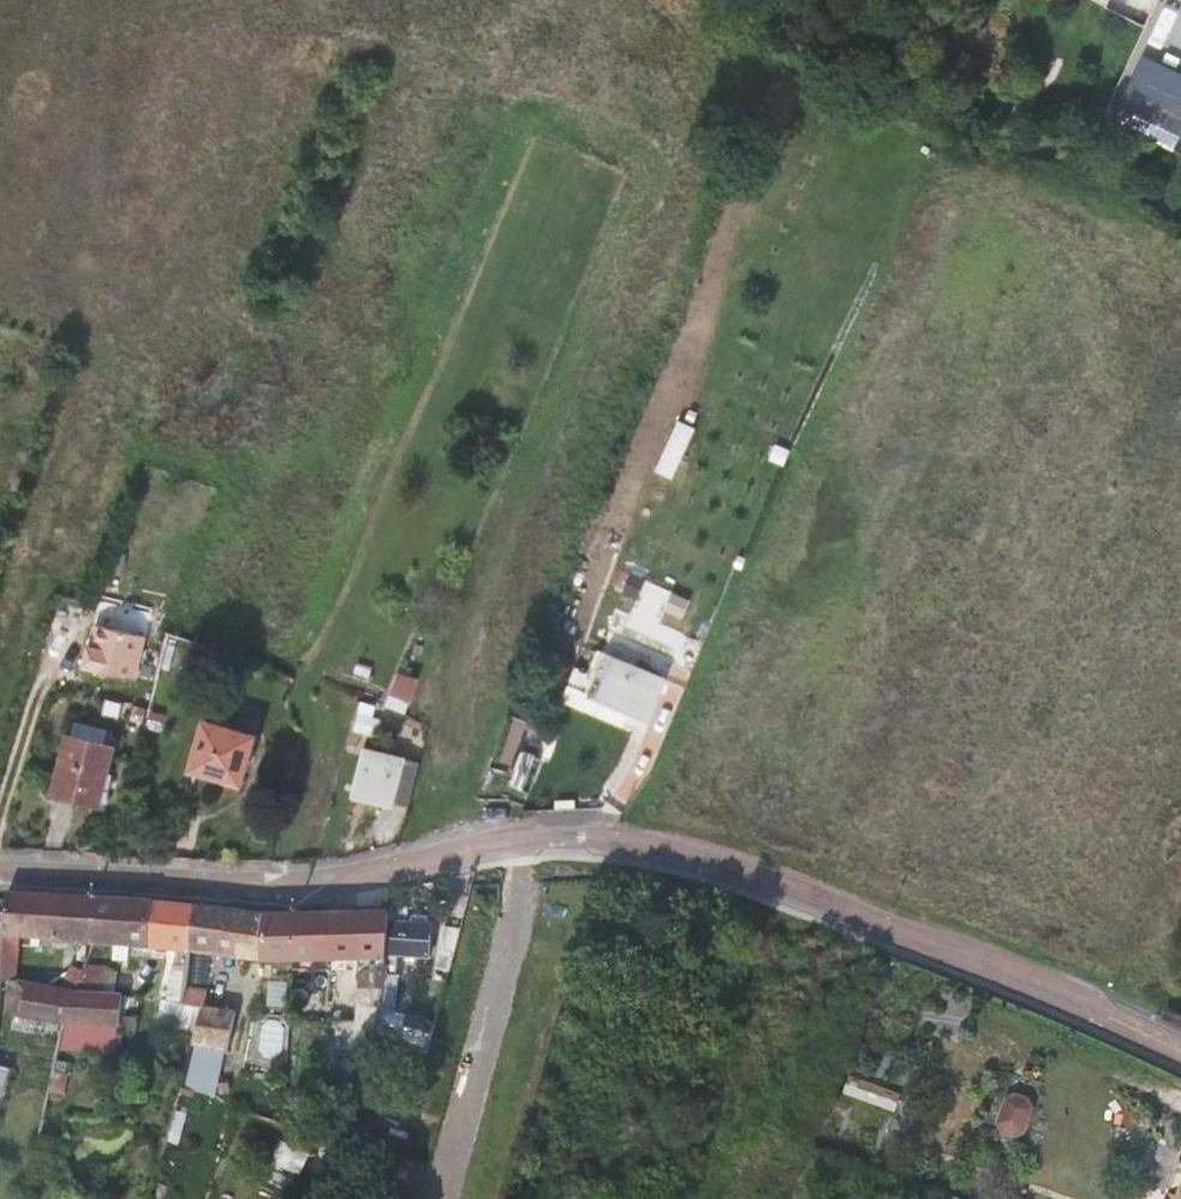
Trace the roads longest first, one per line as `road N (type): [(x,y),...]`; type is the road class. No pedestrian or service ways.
road 1 (residential): [(1180,1049),(789,883),(675,853),(578,841),(505,844),(357,877),(246,887),(0,874)]

